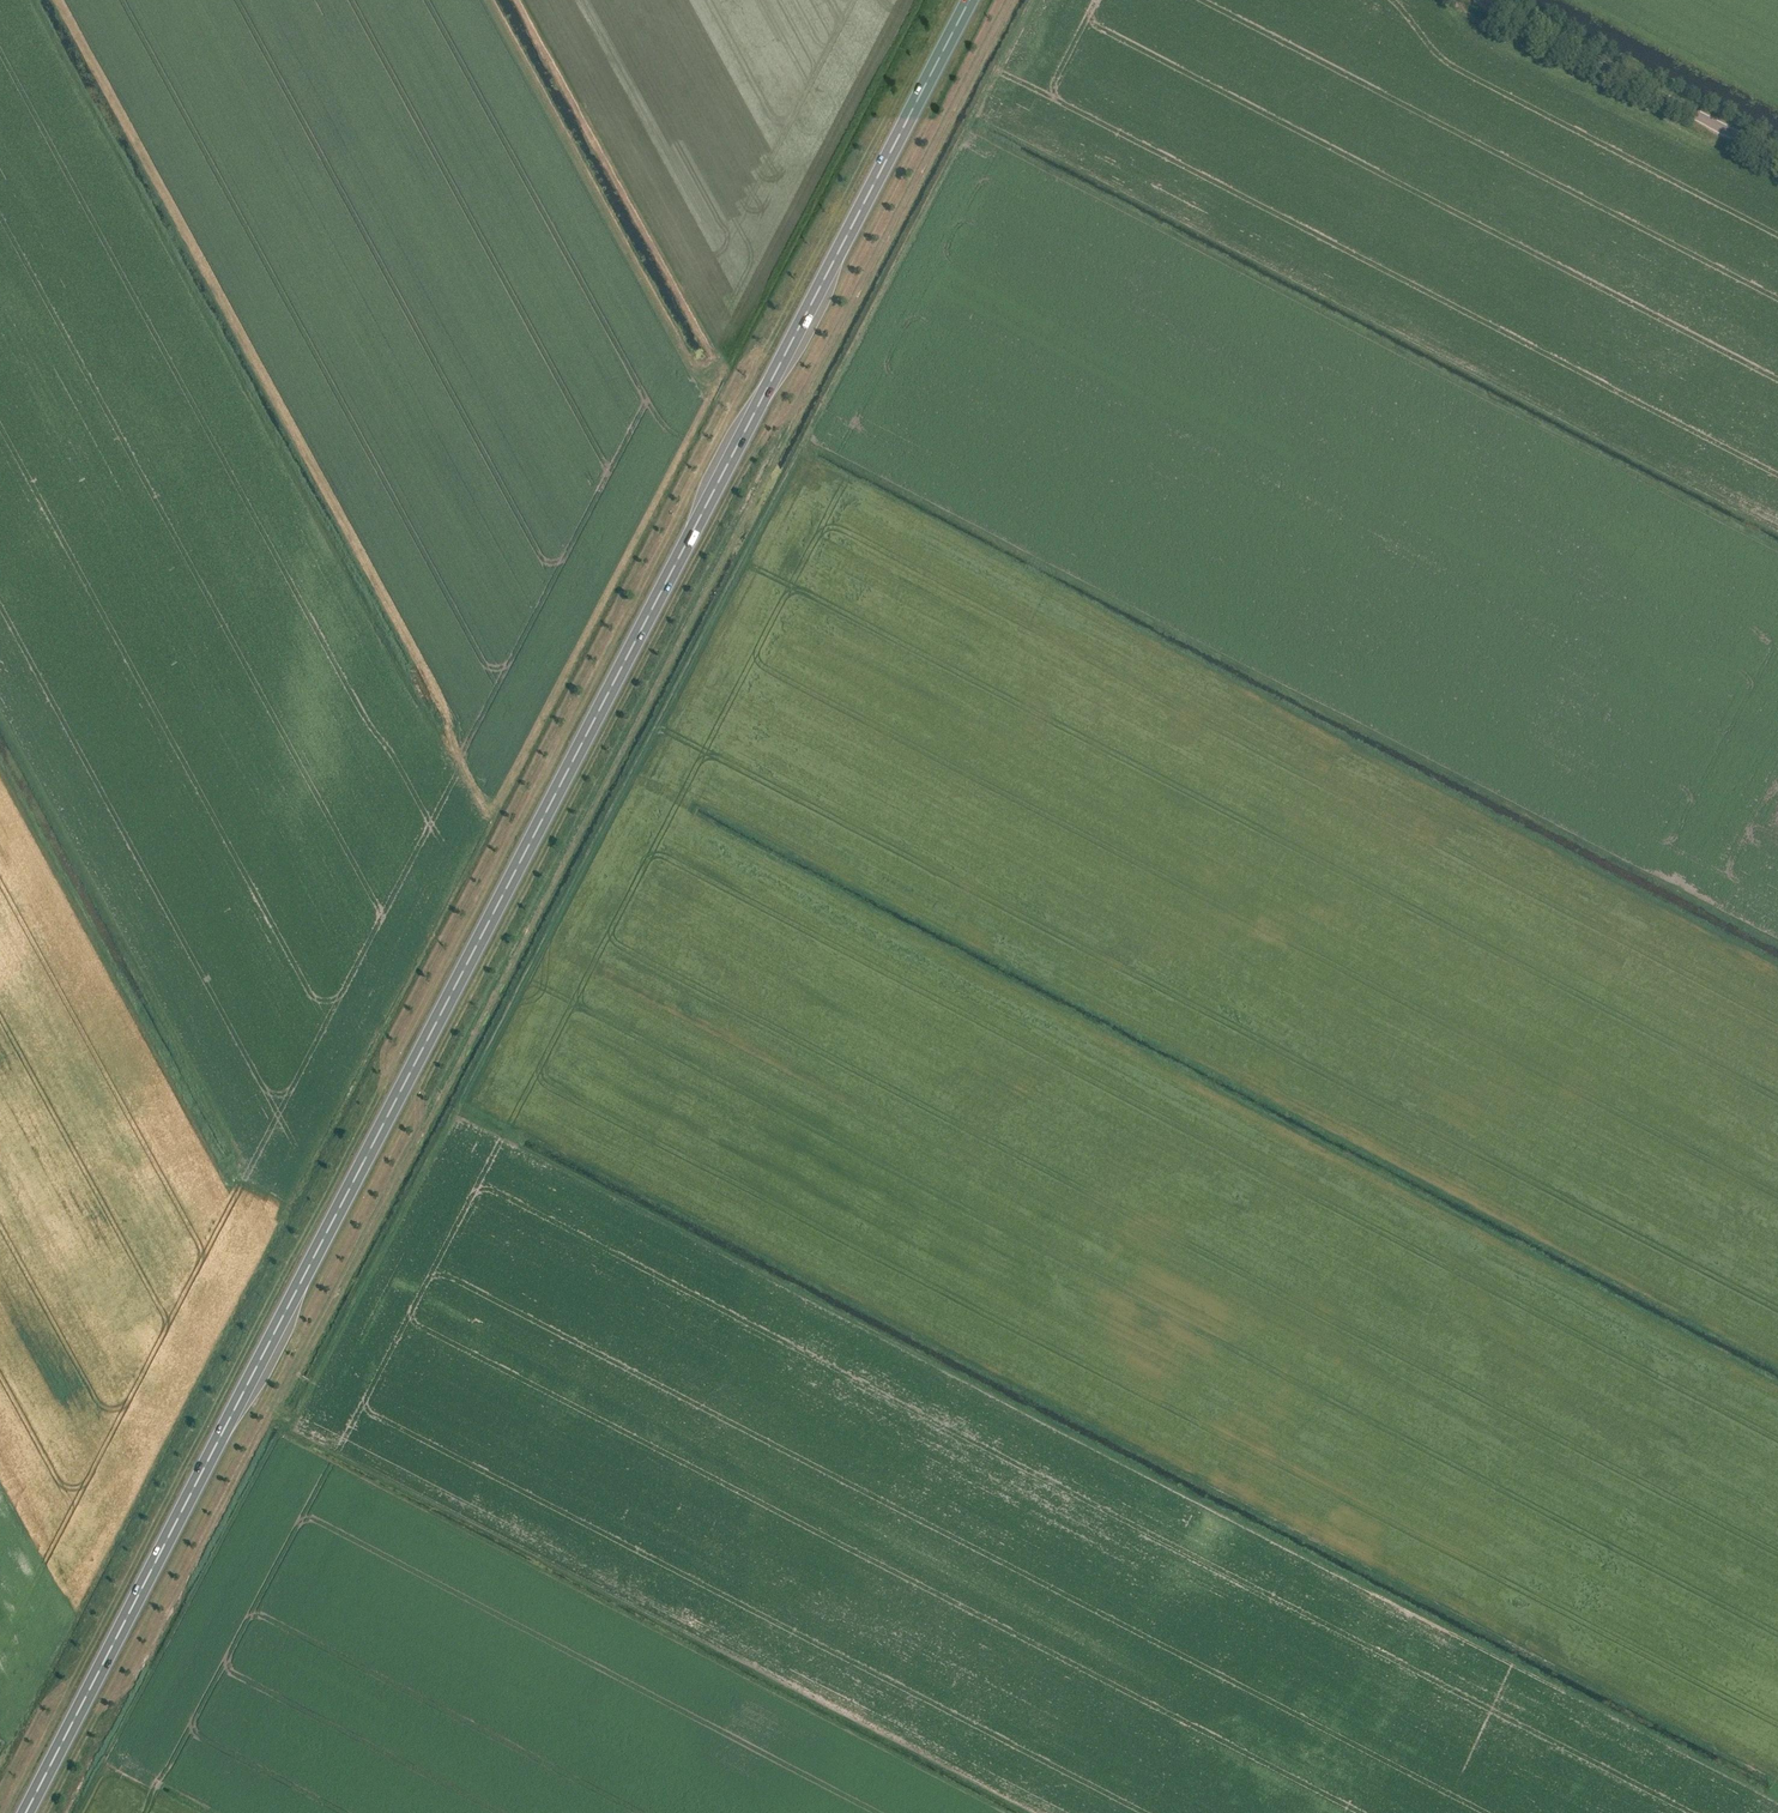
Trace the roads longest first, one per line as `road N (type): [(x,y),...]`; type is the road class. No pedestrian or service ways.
road 1 (trunk): [(39,1812),(294,1295),(976,0)]
road 2 (tertiary): [(1777,148),(1496,0)]

